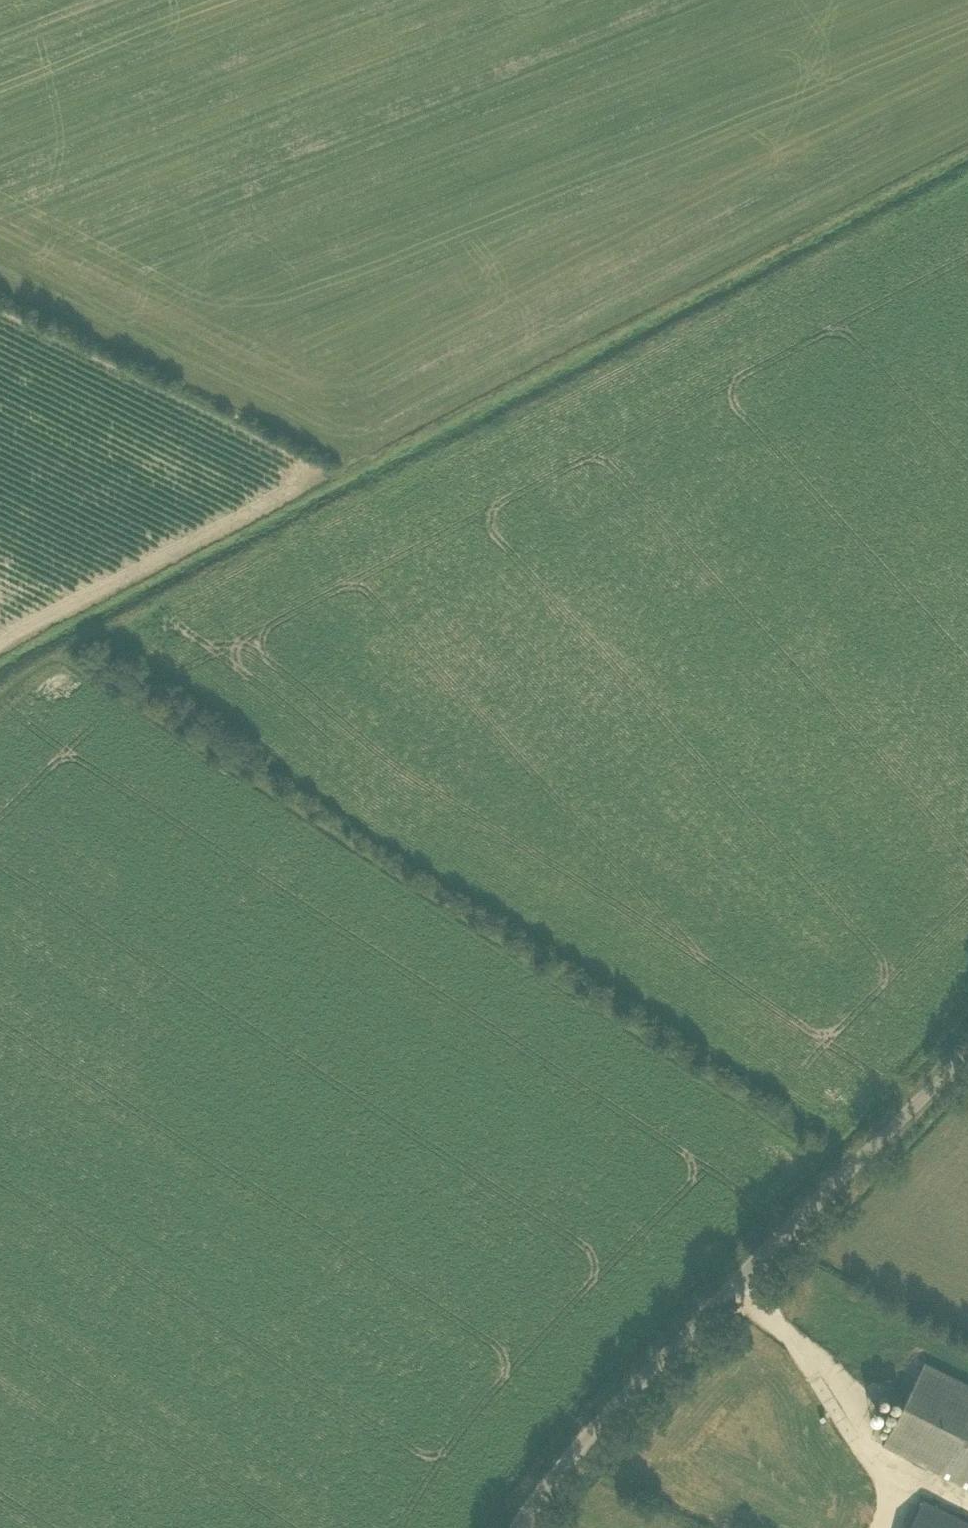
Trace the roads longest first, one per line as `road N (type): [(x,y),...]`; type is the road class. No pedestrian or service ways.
road 1 (unclassified): [(523,1527),(597,1417),(967,1050)]

